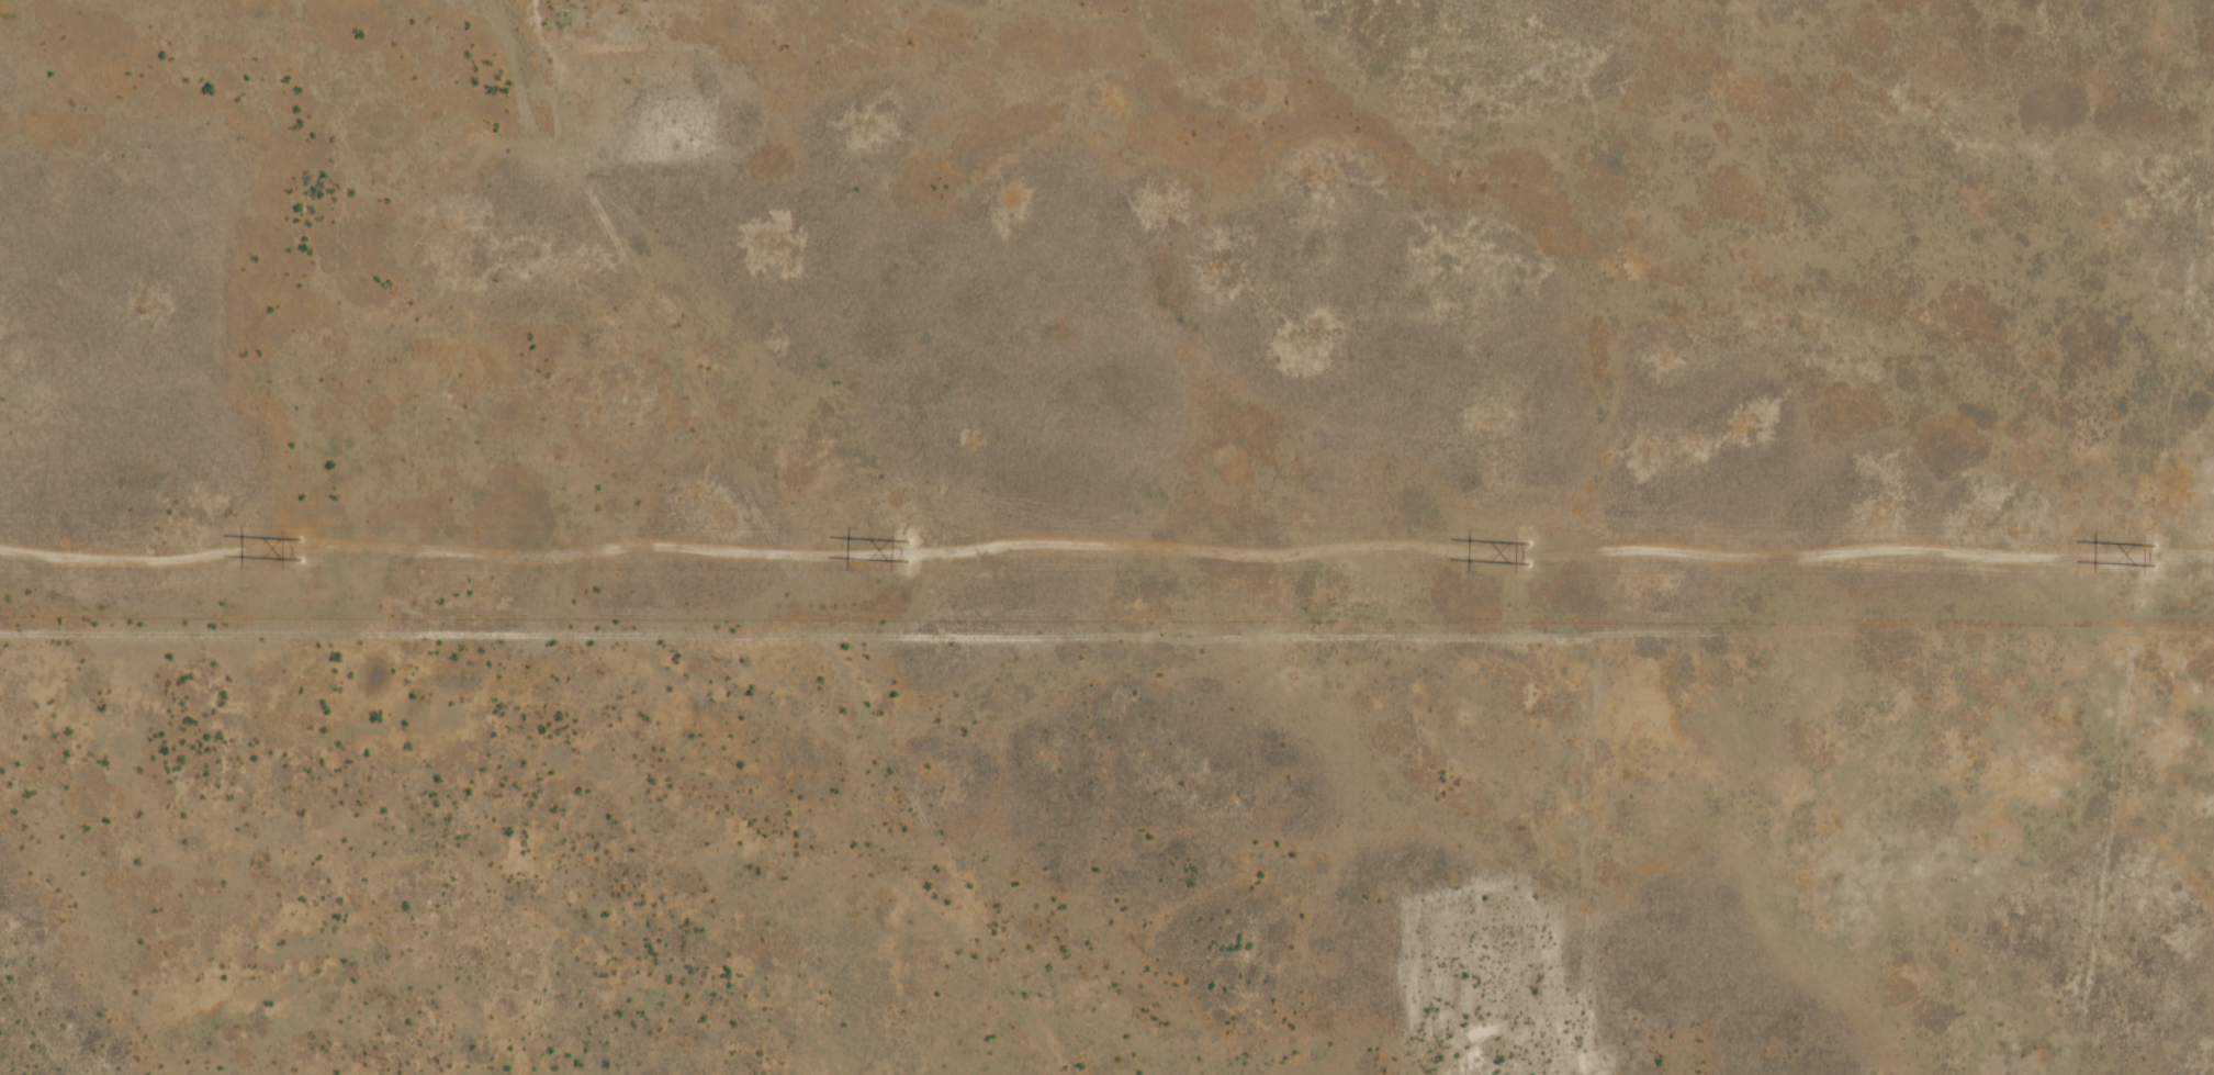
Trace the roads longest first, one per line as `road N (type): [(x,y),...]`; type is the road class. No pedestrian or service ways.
road 1 (track): [(0,683),(1421,659)]

